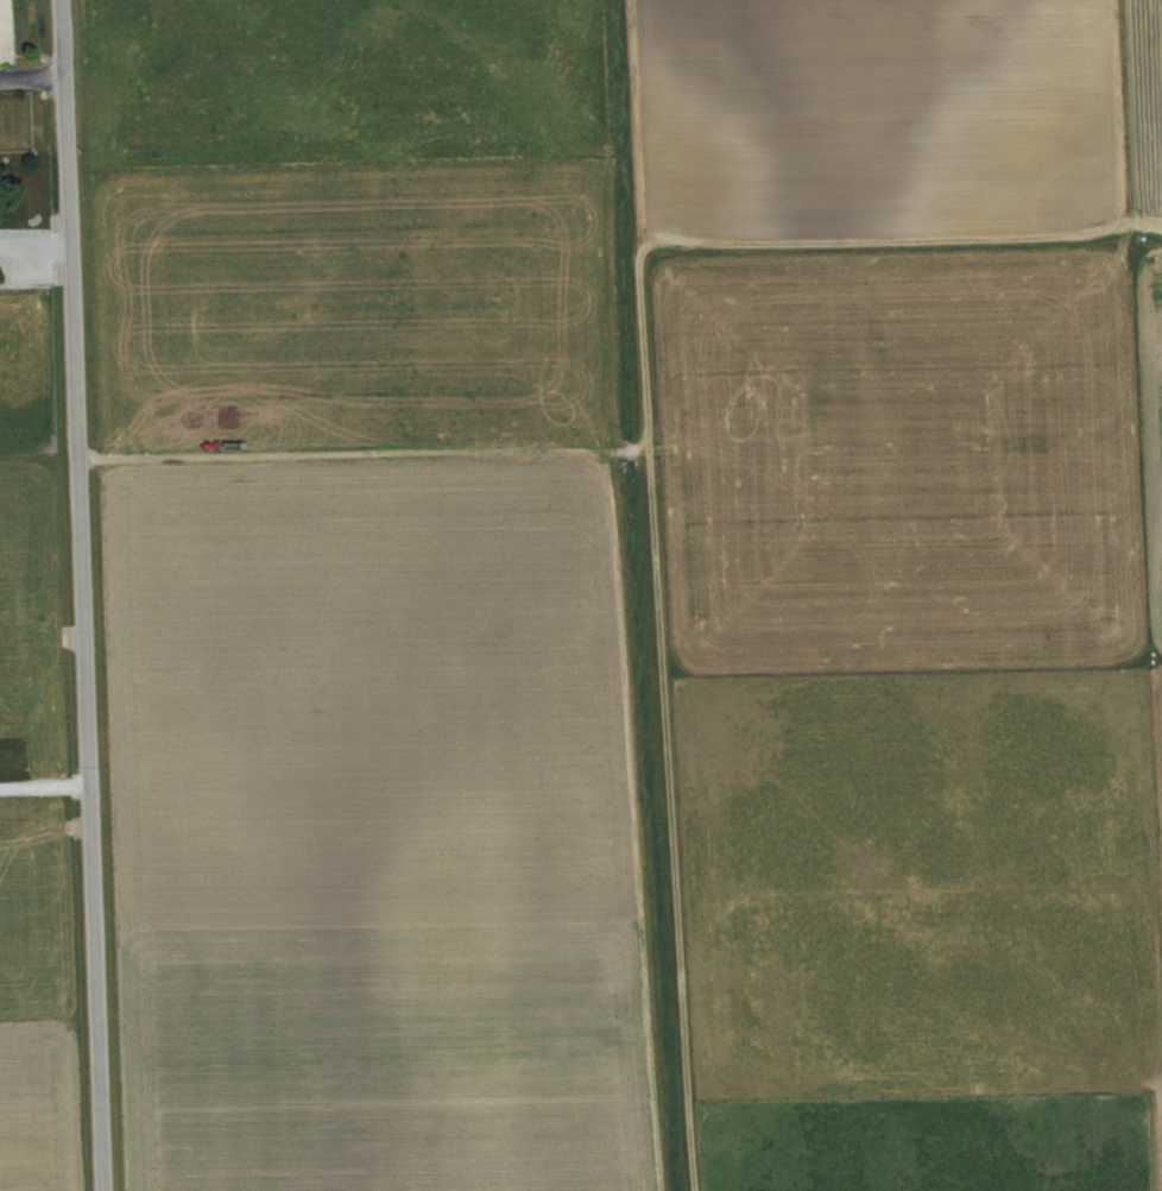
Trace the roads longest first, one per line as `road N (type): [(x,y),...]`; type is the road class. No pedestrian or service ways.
road 1 (tertiary): [(64,0),(104,1190)]

